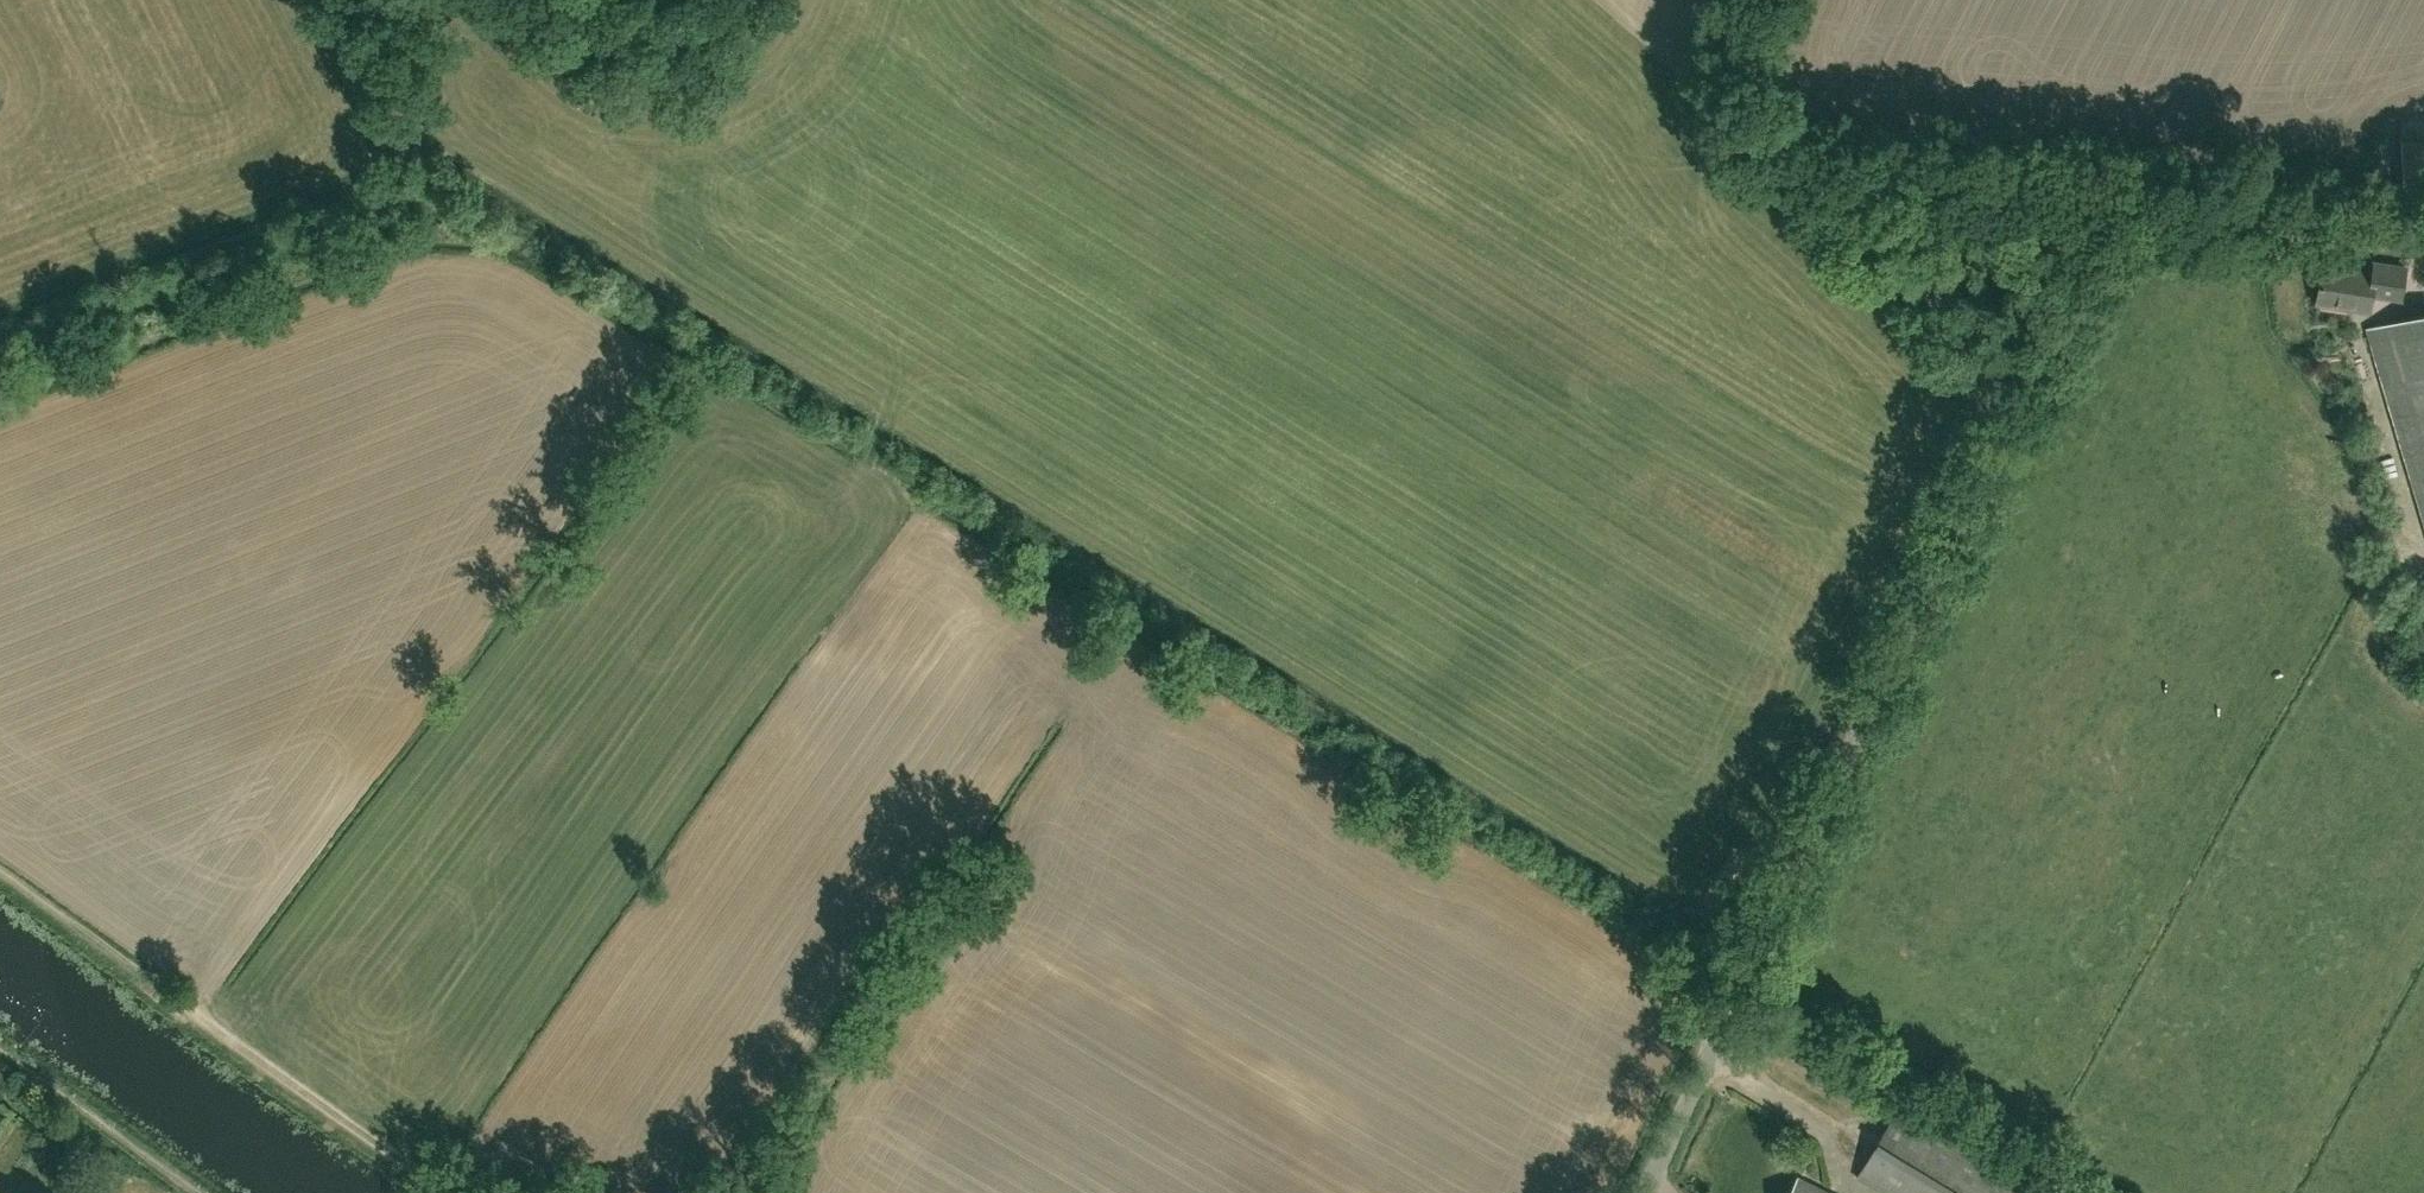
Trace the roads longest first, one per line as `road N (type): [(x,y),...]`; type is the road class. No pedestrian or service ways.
road 1 (unclassified): [(1651,1192),(2000,448),(2005,400),(1988,358),(1751,135),(1731,83),(1756,0)]
road 2 (track): [(194,1010),(455,1192)]

